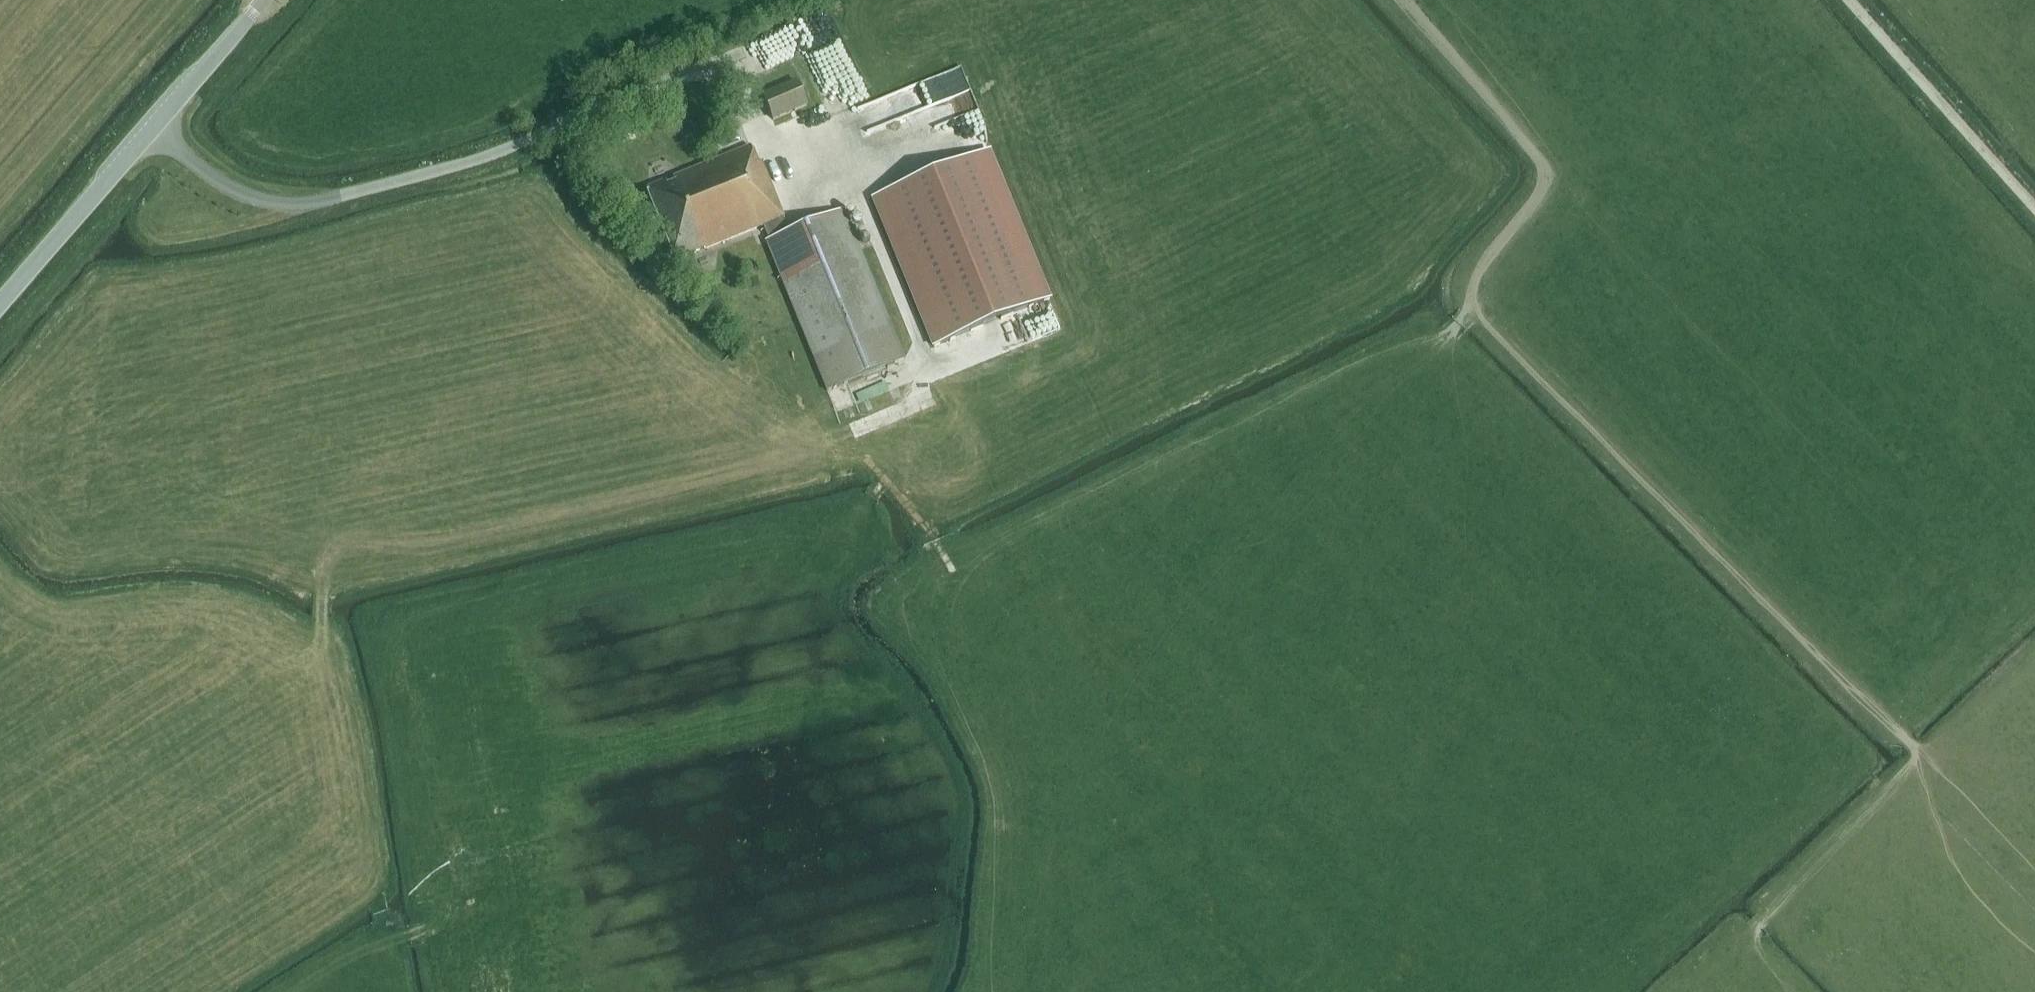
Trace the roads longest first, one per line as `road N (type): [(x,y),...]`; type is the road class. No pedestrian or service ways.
road 1 (tertiary): [(0,305),(263,0)]
road 2 (track): [(1850,0),(2034,205)]

